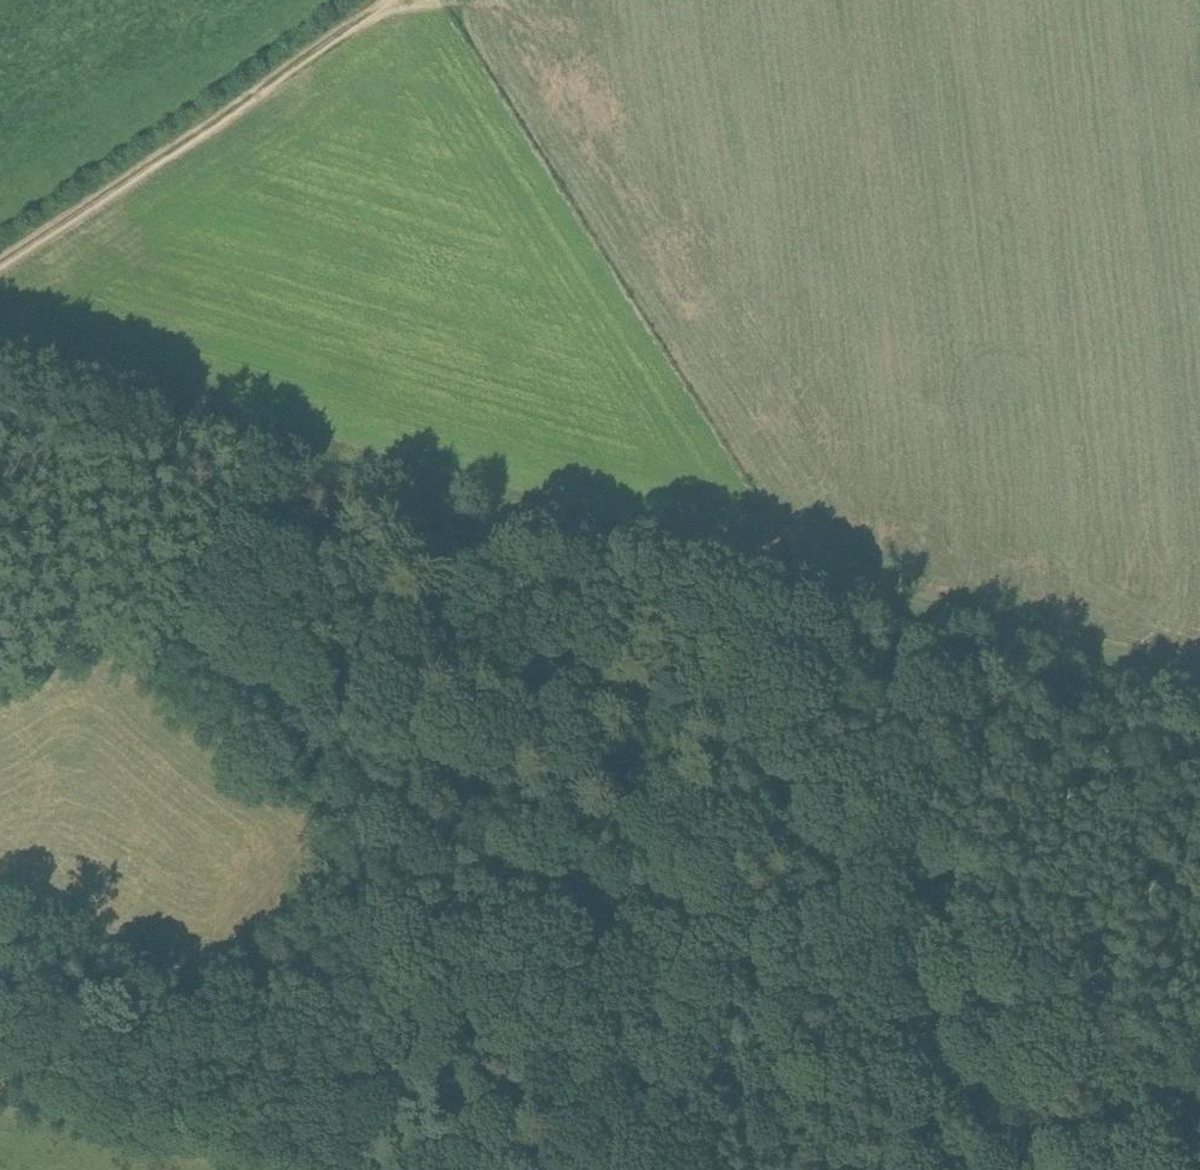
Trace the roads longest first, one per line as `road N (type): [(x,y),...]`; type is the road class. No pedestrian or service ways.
road 1 (track): [(371,0),(239,104),(0,259)]
road 2 (unclassified): [(0,1095),(261,1169)]

